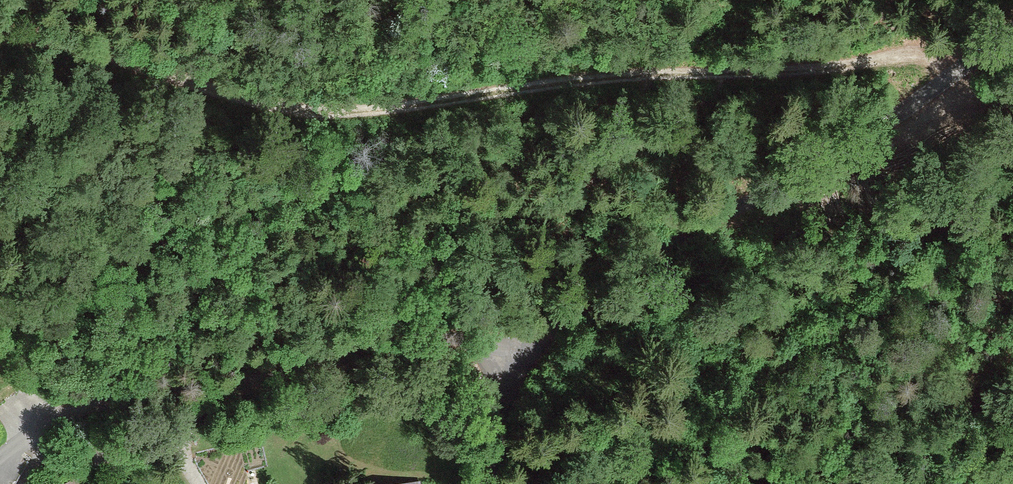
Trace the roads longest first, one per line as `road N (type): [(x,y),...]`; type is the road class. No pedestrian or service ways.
road 1 (track): [(0,39),(31,36),(87,48),(290,114),(365,116),(604,81),(718,81),(919,59),(938,62),(958,80)]
road 2 (residential): [(511,483),(508,406),(547,339),(486,366),(374,351),(247,349),(93,407),(0,469)]
road 3 (track): [(547,339),(958,80)]

